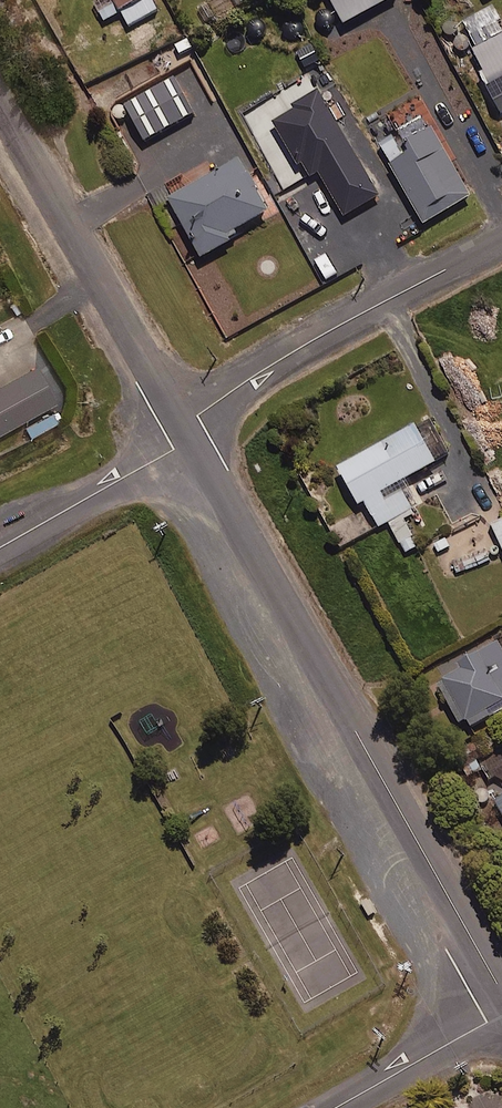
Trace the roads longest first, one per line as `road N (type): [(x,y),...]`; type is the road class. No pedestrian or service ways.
road 1 (residential): [(188,429),(501,993)]
road 2 (residential): [(0,95),(188,429)]
road 3 (residential): [(501,237),(254,376),(188,429)]
road 4 (residential): [(188,429),(174,449),(0,549)]
road 5 (residential): [(501,1015),(334,1107)]

